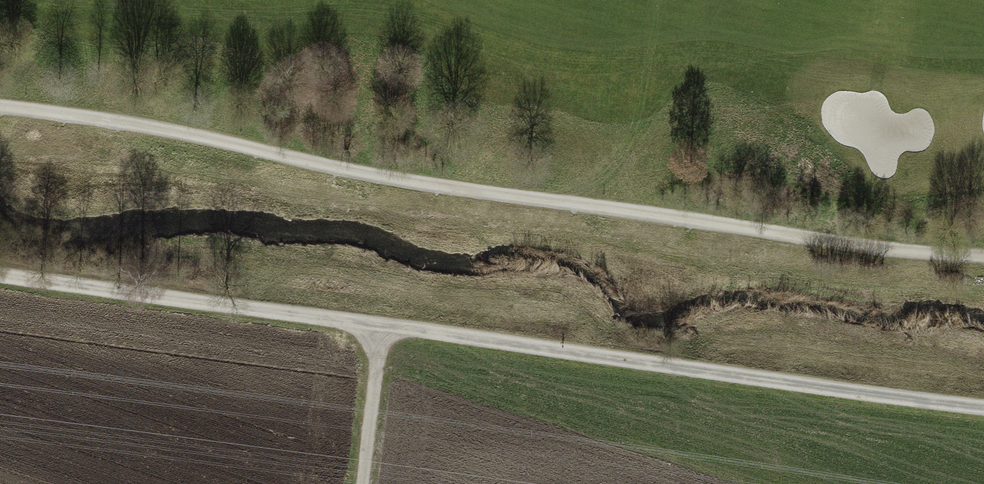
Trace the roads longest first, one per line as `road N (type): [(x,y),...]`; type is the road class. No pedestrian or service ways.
road 1 (track): [(0,105),(169,130),(413,182),(916,252),(983,254)]
road 2 (track): [(0,275),(983,406)]
road 3 (track): [(363,483),(380,326)]

